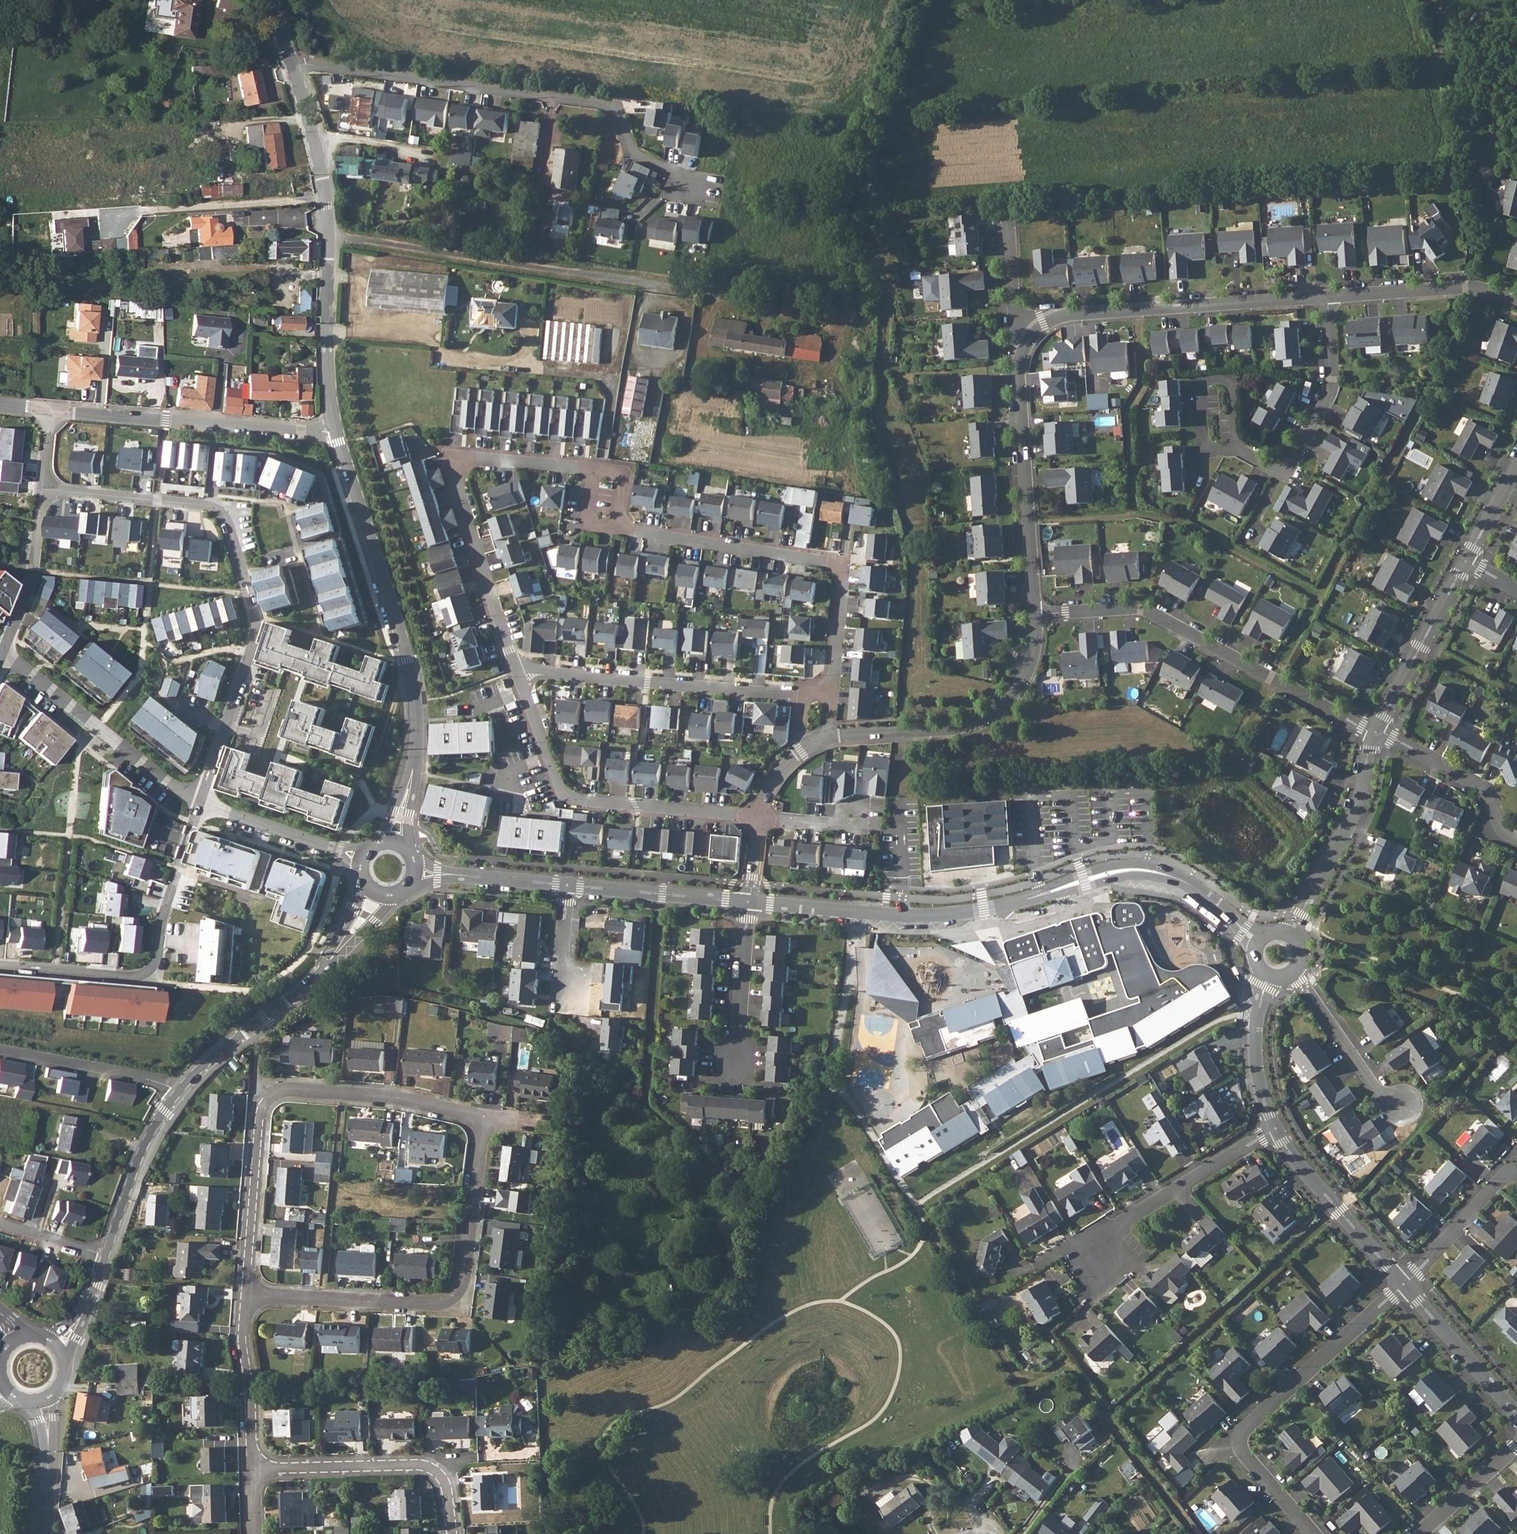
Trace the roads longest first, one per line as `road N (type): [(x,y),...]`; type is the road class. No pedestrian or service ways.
road 1 (residential): [(1259,945),(1199,891),(1139,870),(946,915),(749,902)]
road 2 (residential): [(199,804),(254,633),(227,518),(216,507),(41,487)]
road 3 (residential): [(293,66),(598,105),(621,117),(638,157),(691,189)]
road 4 (tertiary): [(394,842),(413,772),(415,701),(337,433)]
road 5 (residential): [(248,1294),(261,1113),(278,1092),(396,1097),(458,1111),(481,1127)]
road 6 (residential): [(481,1127),(471,1236),(452,1299),(436,1306),(248,1294)]
road 7 (residential): [(1035,616),(1141,609),(1375,732)]
road 8 (unclassified): [(327,236),(675,286)]
road 9 (residential): [(826,694),(841,573),(827,560),(626,530)]
road 10 (residential): [(592,470),(481,460),(458,474),(516,669)]
road 11 (residential): [(1018,364),(1044,324),(1071,315),(1327,299)]
road 12 (residential): [(0,965),(145,974),(156,964),(162,917),(199,804)]
road 13 (residential): [(516,669),(558,780),(574,799),(754,815)]
road 14 (residential): [(806,697),(516,669)]
road 15 (unclassified): [(49,412),(337,433)]
road 16 (tertiary): [(177,1091),(319,975),(377,893)]
road 17 (residential): [(828,736),(954,728),(992,715),(1021,686),(1035,649),(1035,616)]
road 18 (residential): [(1035,616),(1018,364)]
road 19 (residential): [(199,804),(159,781),(4,652)]
road 20 (residential): [(1327,299),(1333,381),(1291,469),(1275,471),(1238,451)]
road 21 (residential): [(1240,1442),(1403,1286)]
road 22 (residential): [(1288,936),(1358,802),(1375,732)]
road 23 (residential): [(1275,1128),(1090,1245)]
road 24 (residential): [(1403,1286),(1298,1166),(1275,1128)]
road 25 (tertiary): [(337,433),(327,236)]
road 26 (residential): [(1375,732),(1467,562)]
road 27 (residential): [(1327,299),(1466,289),(1516,299)]
road 28 (residential): [(251,1471),(418,1467),(439,1474)]
road 29 (residential): [(1375,732),(1487,792),(1503,834),(1516,839)]
road 30 (residential): [(749,902),(567,887)]
road 31 (residential): [(0,1051),(177,1091)]
road 32 (tertiary): [(105,1256),(145,1144),(177,1091)]
road 33 (residential): [(1405,1107),(1375,1091),(1293,971)]
road 34 (residential): [(251,1471),(242,1341),(248,1294)]
road 35 (tertiary): [(327,236),(293,66)]
road 36 (residential): [(1516,1416),(1403,1286)]
road 37 (residential): [(362,859),(199,804)]
road 38 (residential): [(4,652),(32,580),(41,487)]
road 39 (residential): [(1403,1286),(1508,1175),(1516,1175)]
road 40 (residential): [(736,1061),(749,902)]
road 41 (residential): [(1275,1128),(1256,1055),(1269,975)]
road 42 (residential): [(567,887),(414,872)]
road 43 (residential): [(1018,364),(1012,225)]
road 44 (residential): [(1238,451),(1205,453),(1199,389),(1221,379),(1233,389)]
road 45 (secondary): [(43,1533),(48,1433),(42,1403)]
road 46 (residential): [(1516,1447),(1421,1533)]

